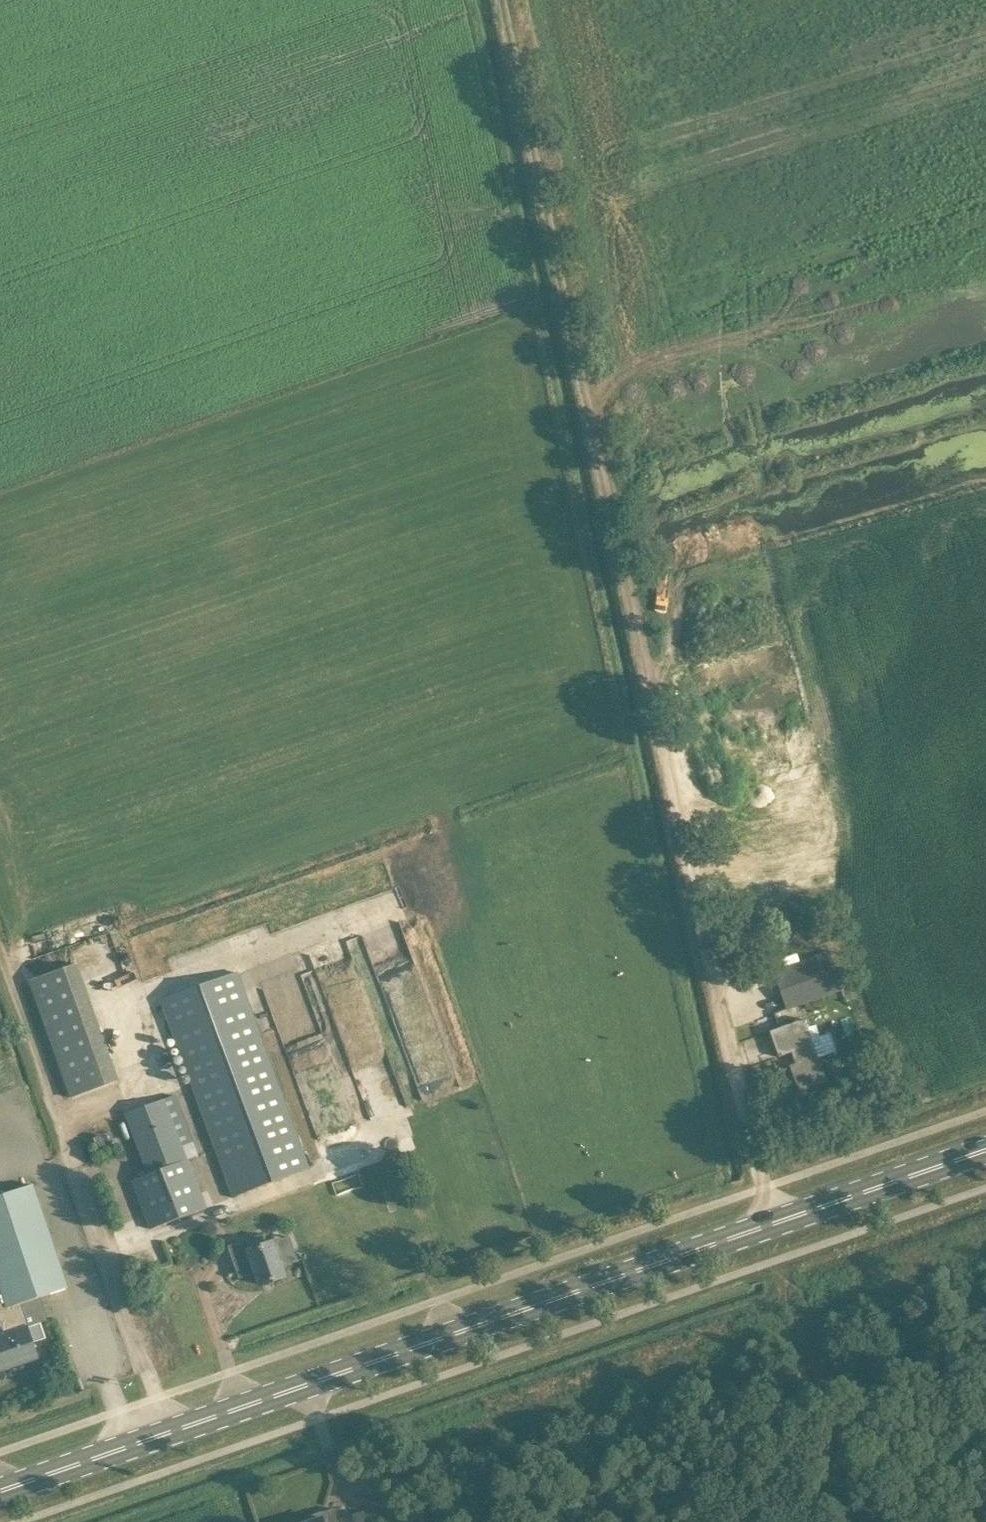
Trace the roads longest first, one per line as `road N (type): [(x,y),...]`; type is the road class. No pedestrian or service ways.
road 1 (track): [(514,0),(652,721),(774,1222)]
road 2 (primary): [(0,1490),(985,1149)]
road 3 (track): [(0,954),(169,1432)]

